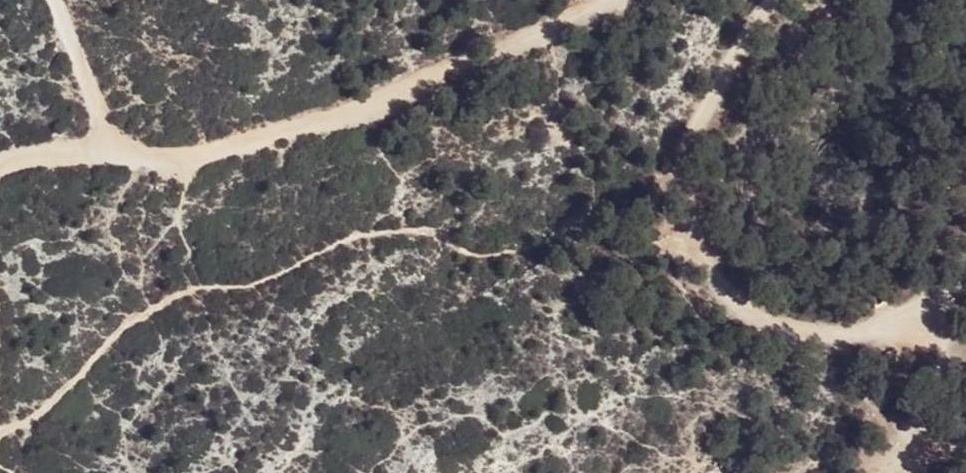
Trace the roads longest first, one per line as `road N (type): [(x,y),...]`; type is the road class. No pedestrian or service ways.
road 1 (track): [(124,158),(190,162),(372,105),(607,0)]
road 2 (track): [(697,236),(727,292),(763,322),(833,332),(884,327),(923,311)]
road 3 (track): [(774,0),(733,58),(708,115),(692,193),(697,236)]
road 4 (track): [(59,0),(124,158)]
road 5 (track): [(0,167),(63,155),(124,158)]

